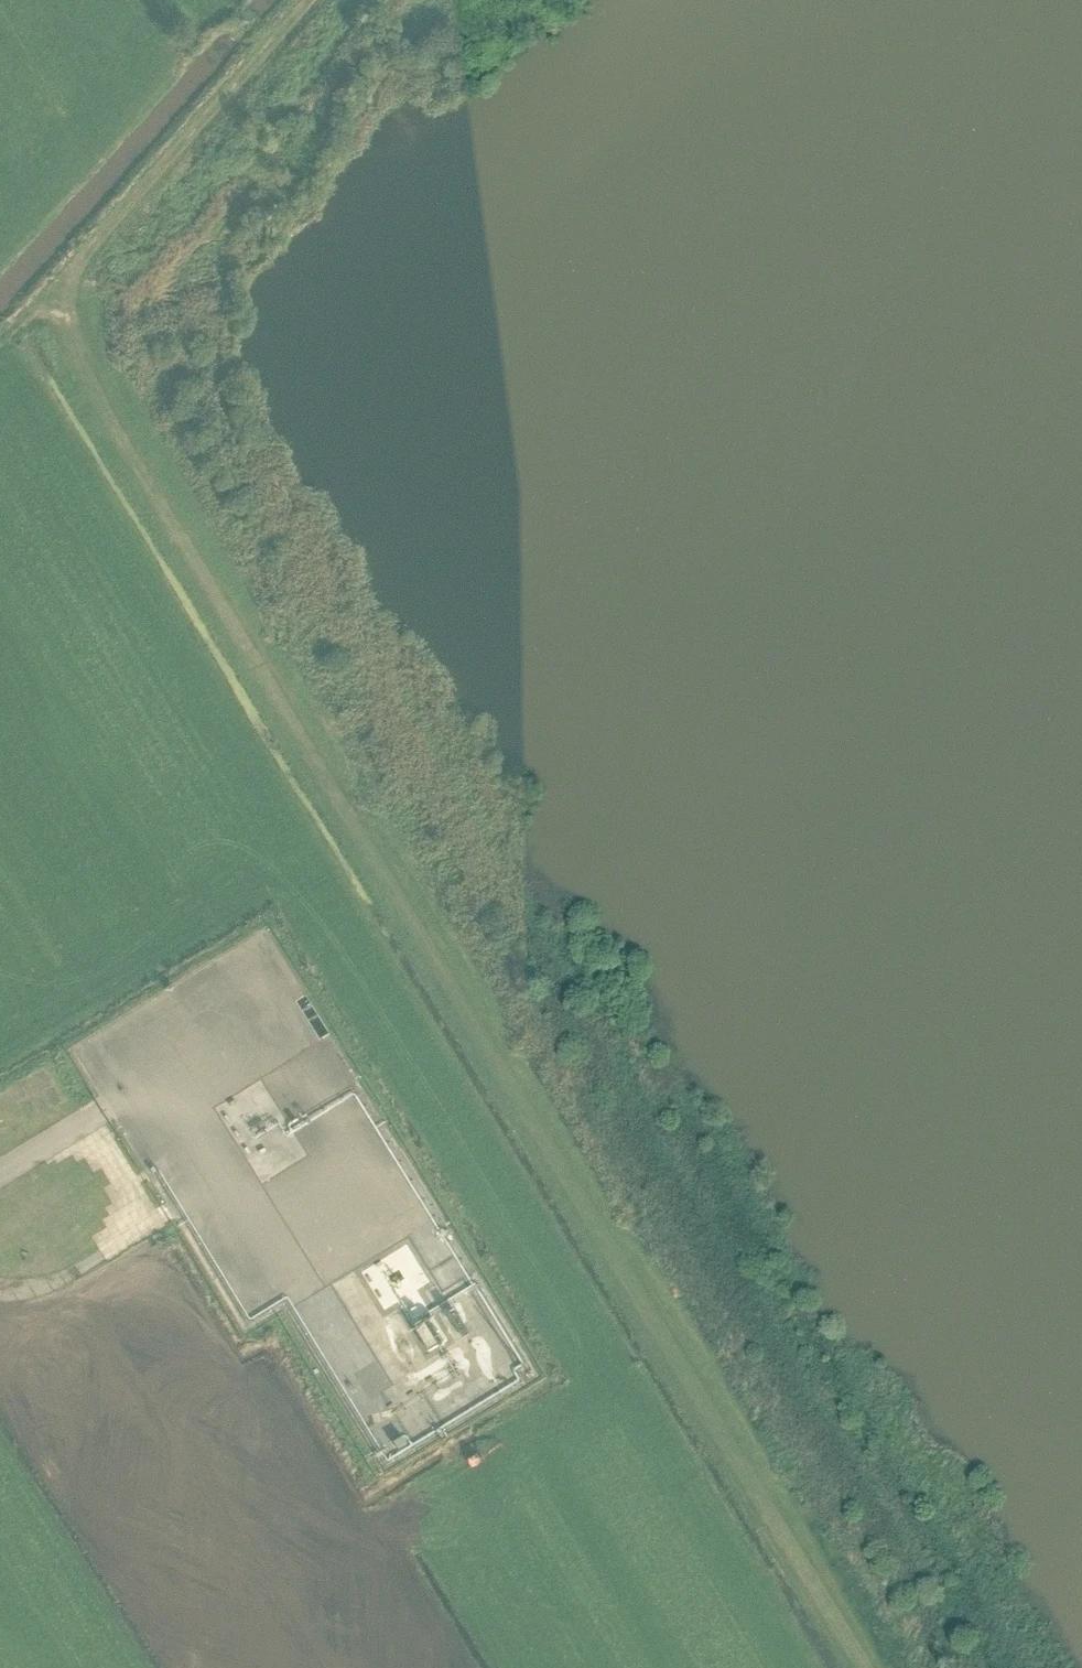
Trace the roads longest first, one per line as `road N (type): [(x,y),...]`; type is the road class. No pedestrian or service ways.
road 1 (track): [(0,351),(308,0)]

